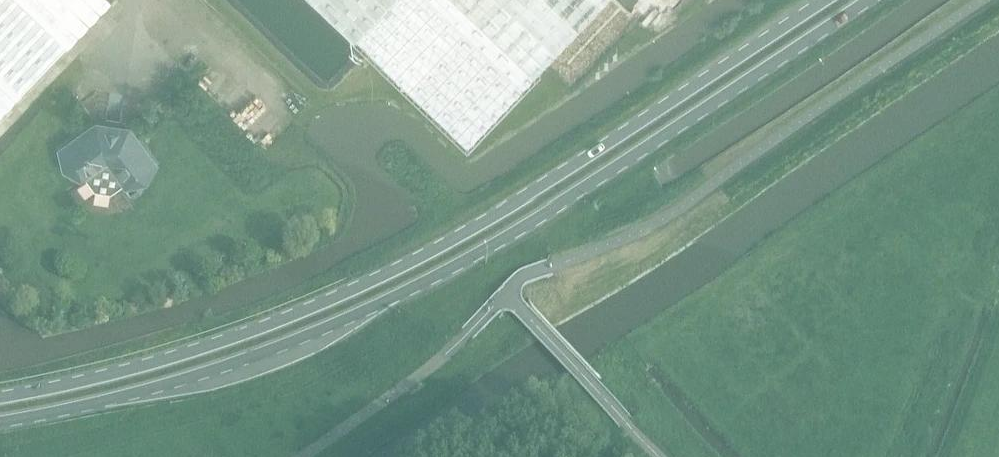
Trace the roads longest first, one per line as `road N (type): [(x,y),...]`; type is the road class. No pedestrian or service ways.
road 1 (primary): [(0,421),(215,369),(379,304),(553,209),(871,0)]
road 2 (primary): [(827,0),(544,186),(369,282),(207,346),(0,397)]

